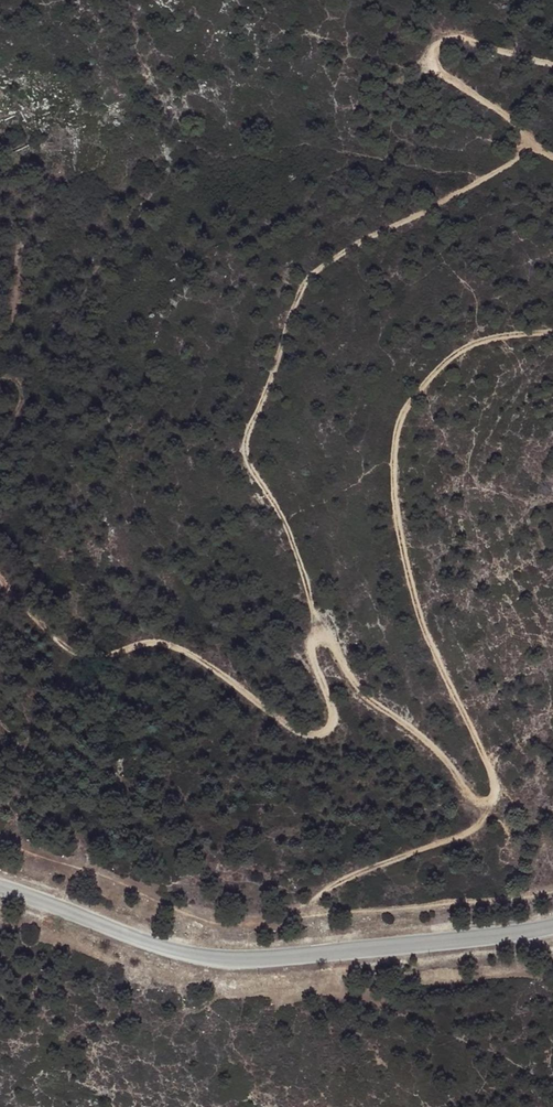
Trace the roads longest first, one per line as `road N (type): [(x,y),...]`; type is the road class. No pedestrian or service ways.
road 1 (track): [(532,141),(501,169),(307,277),(244,439),(245,456),(307,581),(328,730),(302,732),(165,643),(86,656),(0,577)]
road 2 (track): [(552,333),(481,341),(453,357),(401,416),(392,454),(402,550),(420,622),(495,785),(492,800),(468,796),(444,762),(365,698),(312,611)]
road 3 (unclassified): [(552,926),(210,960),(0,888)]
road 4 (track): [(552,156),(445,79),(432,56),(438,44),(455,39),(552,66)]
road 5 (track): [(492,800),(477,828),(374,866),(302,903)]

